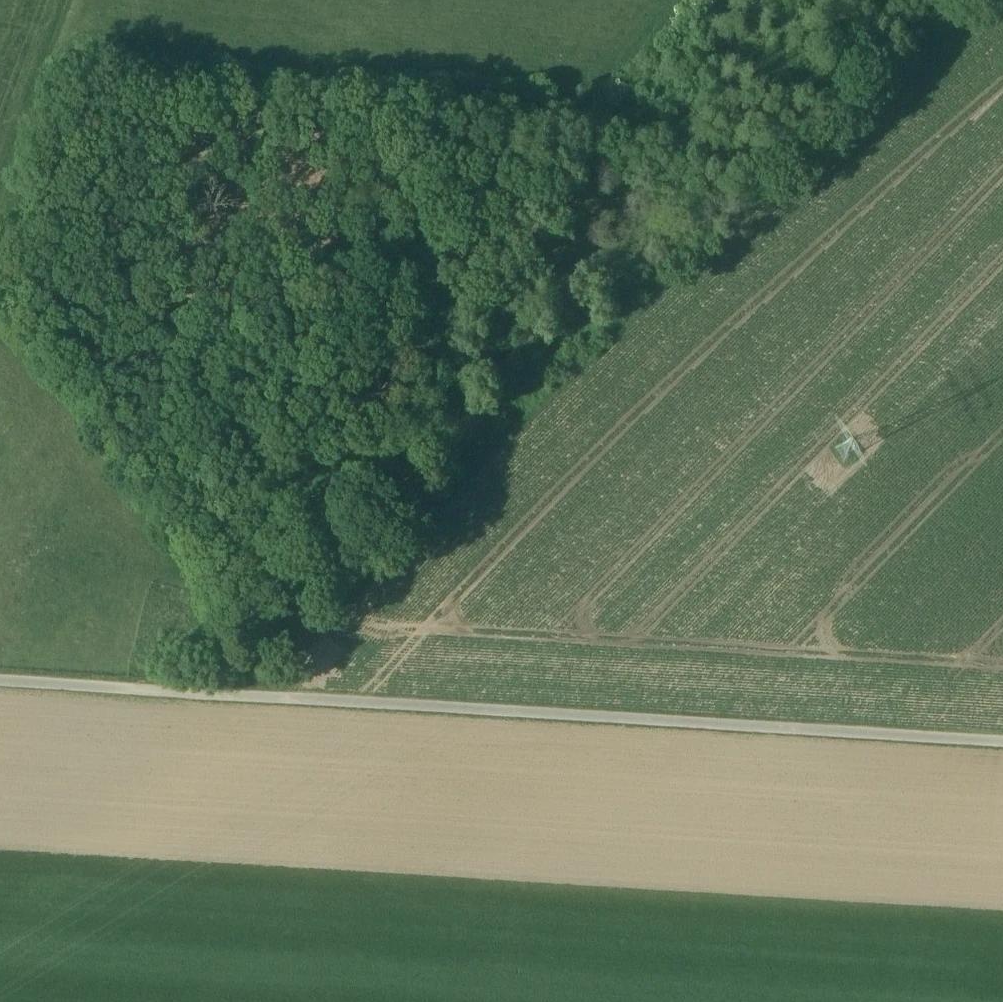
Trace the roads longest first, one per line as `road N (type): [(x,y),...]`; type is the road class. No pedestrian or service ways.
road 1 (track): [(1002,742),(0,680)]
road 2 (track): [(0,214),(78,0)]

